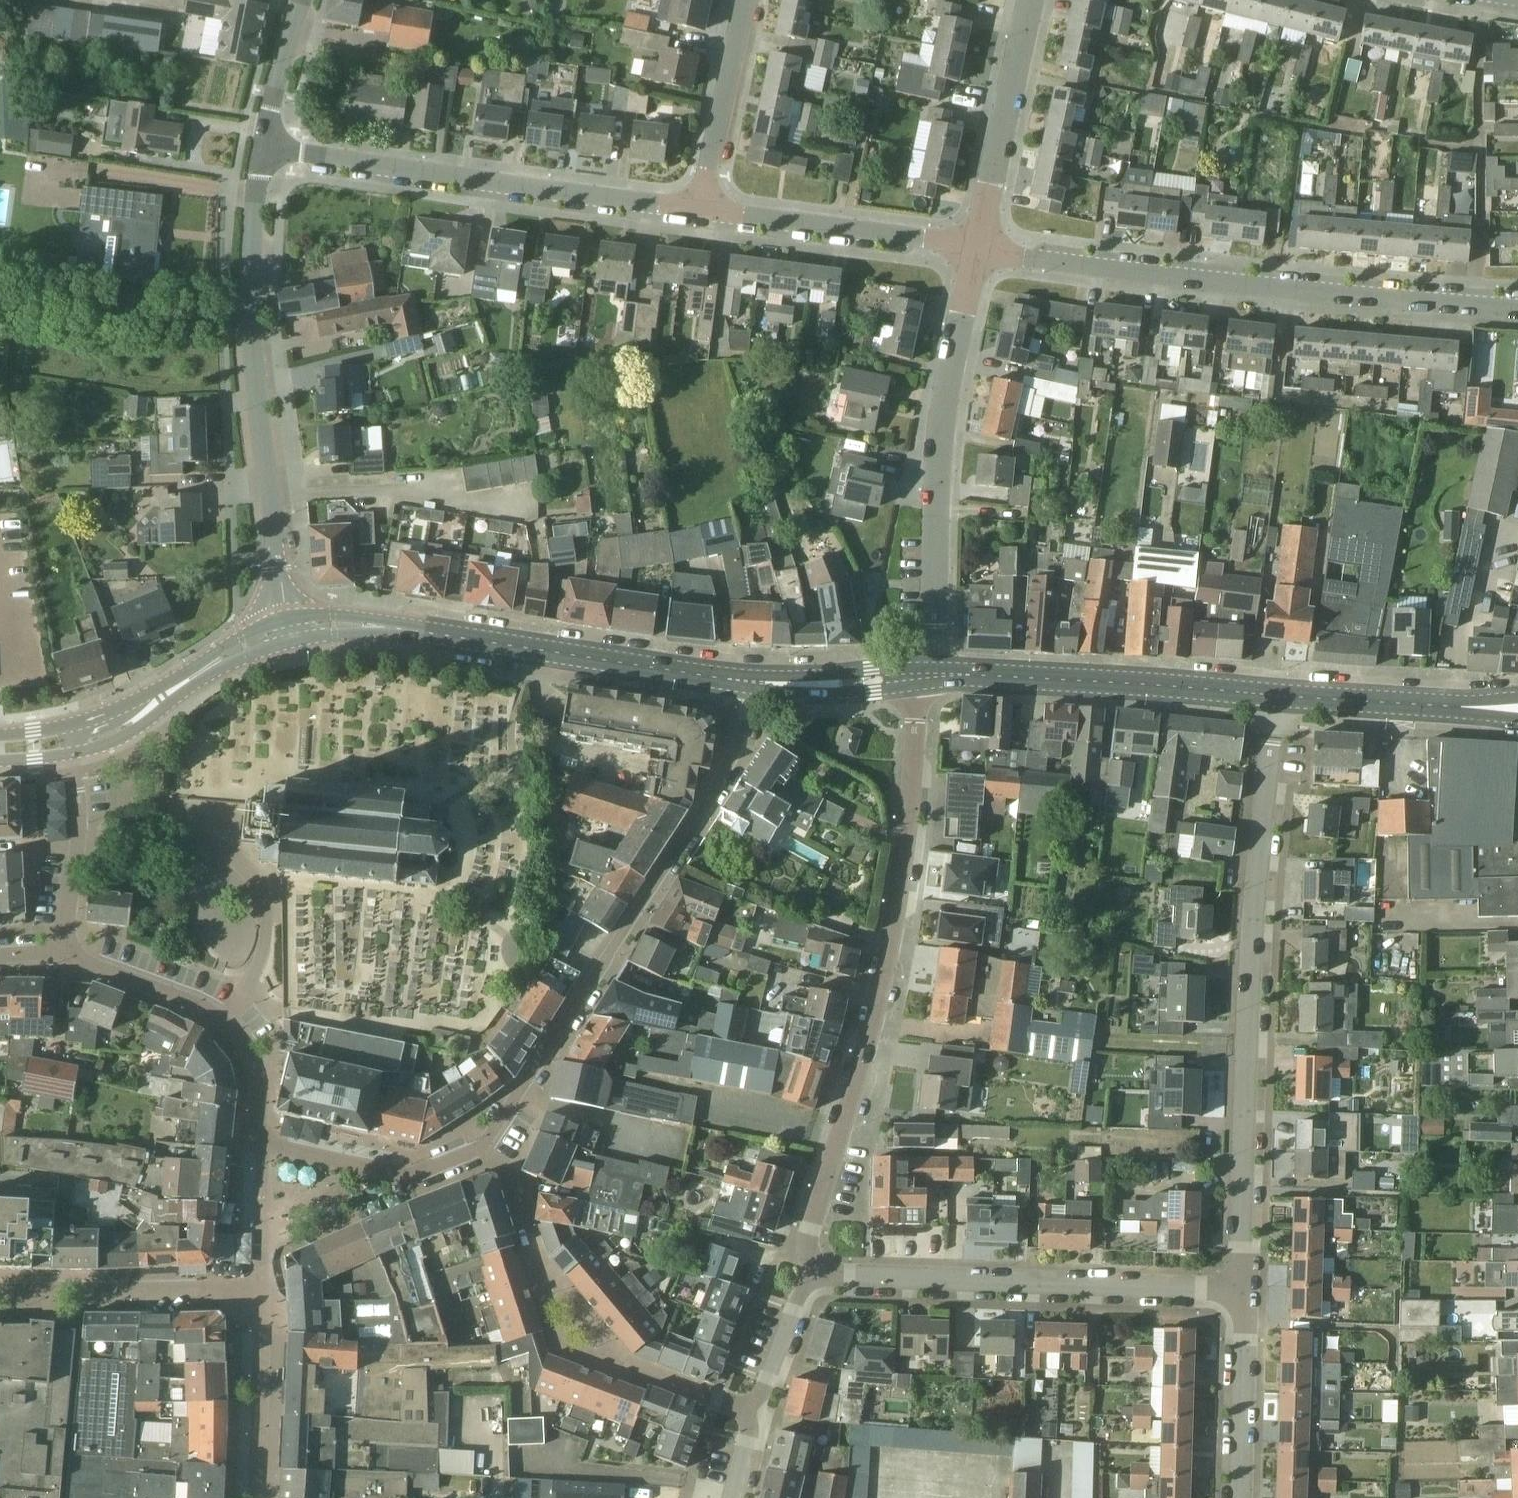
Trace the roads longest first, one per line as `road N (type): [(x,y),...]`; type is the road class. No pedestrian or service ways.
road 1 (residential): [(263,1144),(422,1175),(485,1144),(735,751),(750,682)]
road 2 (residential): [(823,1272),(810,1256),(809,1231),(871,1027),(900,888),(916,745),(914,678)]
road 3 (residential): [(1240,1288),(1252,923),(1272,695)]
road 4 (residential): [(1517,309),(977,249)]
road 5 (unclassified): [(287,620),(251,327),(265,150)]
road 6 (residential): [(701,209),(265,150)]
road 7 (residential): [(940,676),(936,510),(945,391),(977,249)]
road 8 (residential): [(1240,1288),(823,1272)]
road 9 (residential): [(263,1144),(264,1283),(0,1287)]
road 10 (tertiary): [(750,682),(385,627)]
road 11 (tertiary): [(940,676),(1272,695)]
road 12 (residential): [(73,954),(222,1019),(251,1057),(263,1144)]
road 13 (residential): [(977,249),(701,209)]
road 14 (residential): [(977,249),(1031,0)]
road 15 (residential): [(733,1497),(748,1409),(765,1390),(800,1294),(823,1272)]
road 16 (tertiary): [(74,754),(115,743),(248,655),(289,639)]
road 17 (tertiary): [(1272,695),(1517,707)]
road 18 (tertiary): [(287,620),(70,727)]
road 19 (residential): [(701,209),(746,0)]
road 20 (residential): [(1236,1497),(1240,1288)]
road 21 (residential): [(74,754),(76,844),(66,938),(73,954)]
road 22 (tertiary): [(750,682),(914,678)]
road 23 (unclassified): [(265,150),(304,0)]

